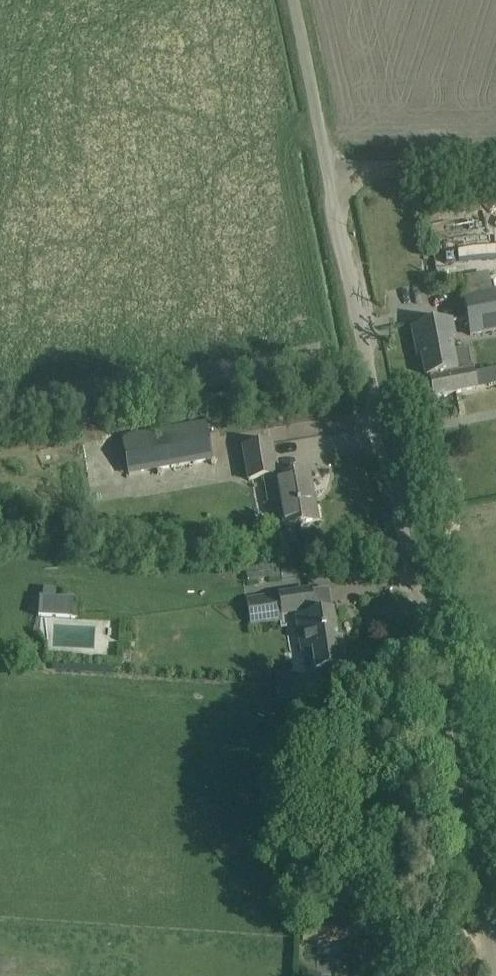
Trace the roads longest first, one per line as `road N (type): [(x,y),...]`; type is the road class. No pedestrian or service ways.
road 1 (unclassified): [(495,975),(296,0)]
road 2 (track): [(495,164),(328,170)]

